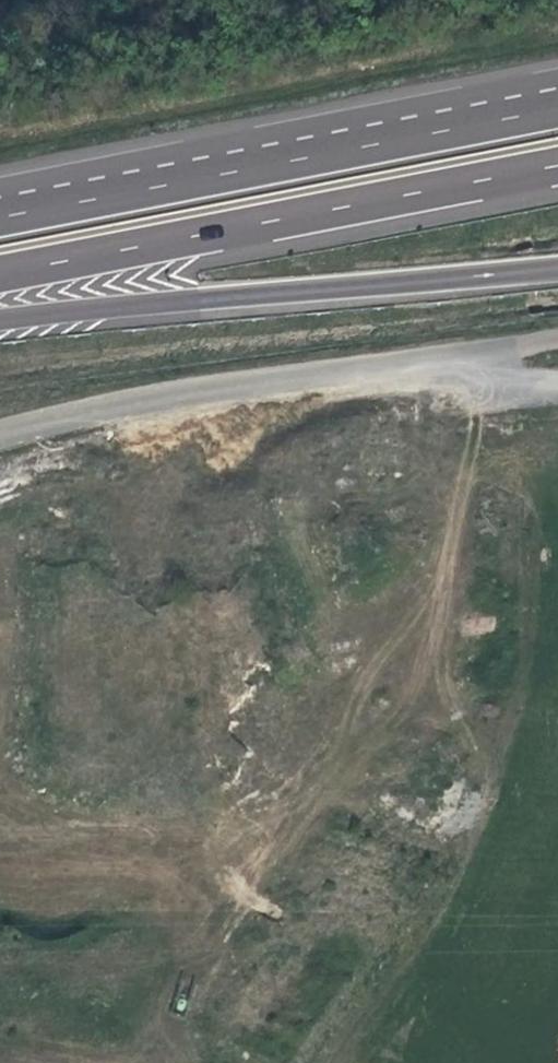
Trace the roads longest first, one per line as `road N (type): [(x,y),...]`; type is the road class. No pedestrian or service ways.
road 1 (motorway): [(0,274),(557,164)]
road 2 (motorway): [(557,109),(0,218)]
road 3 (motorway): [(0,322),(557,267)]

